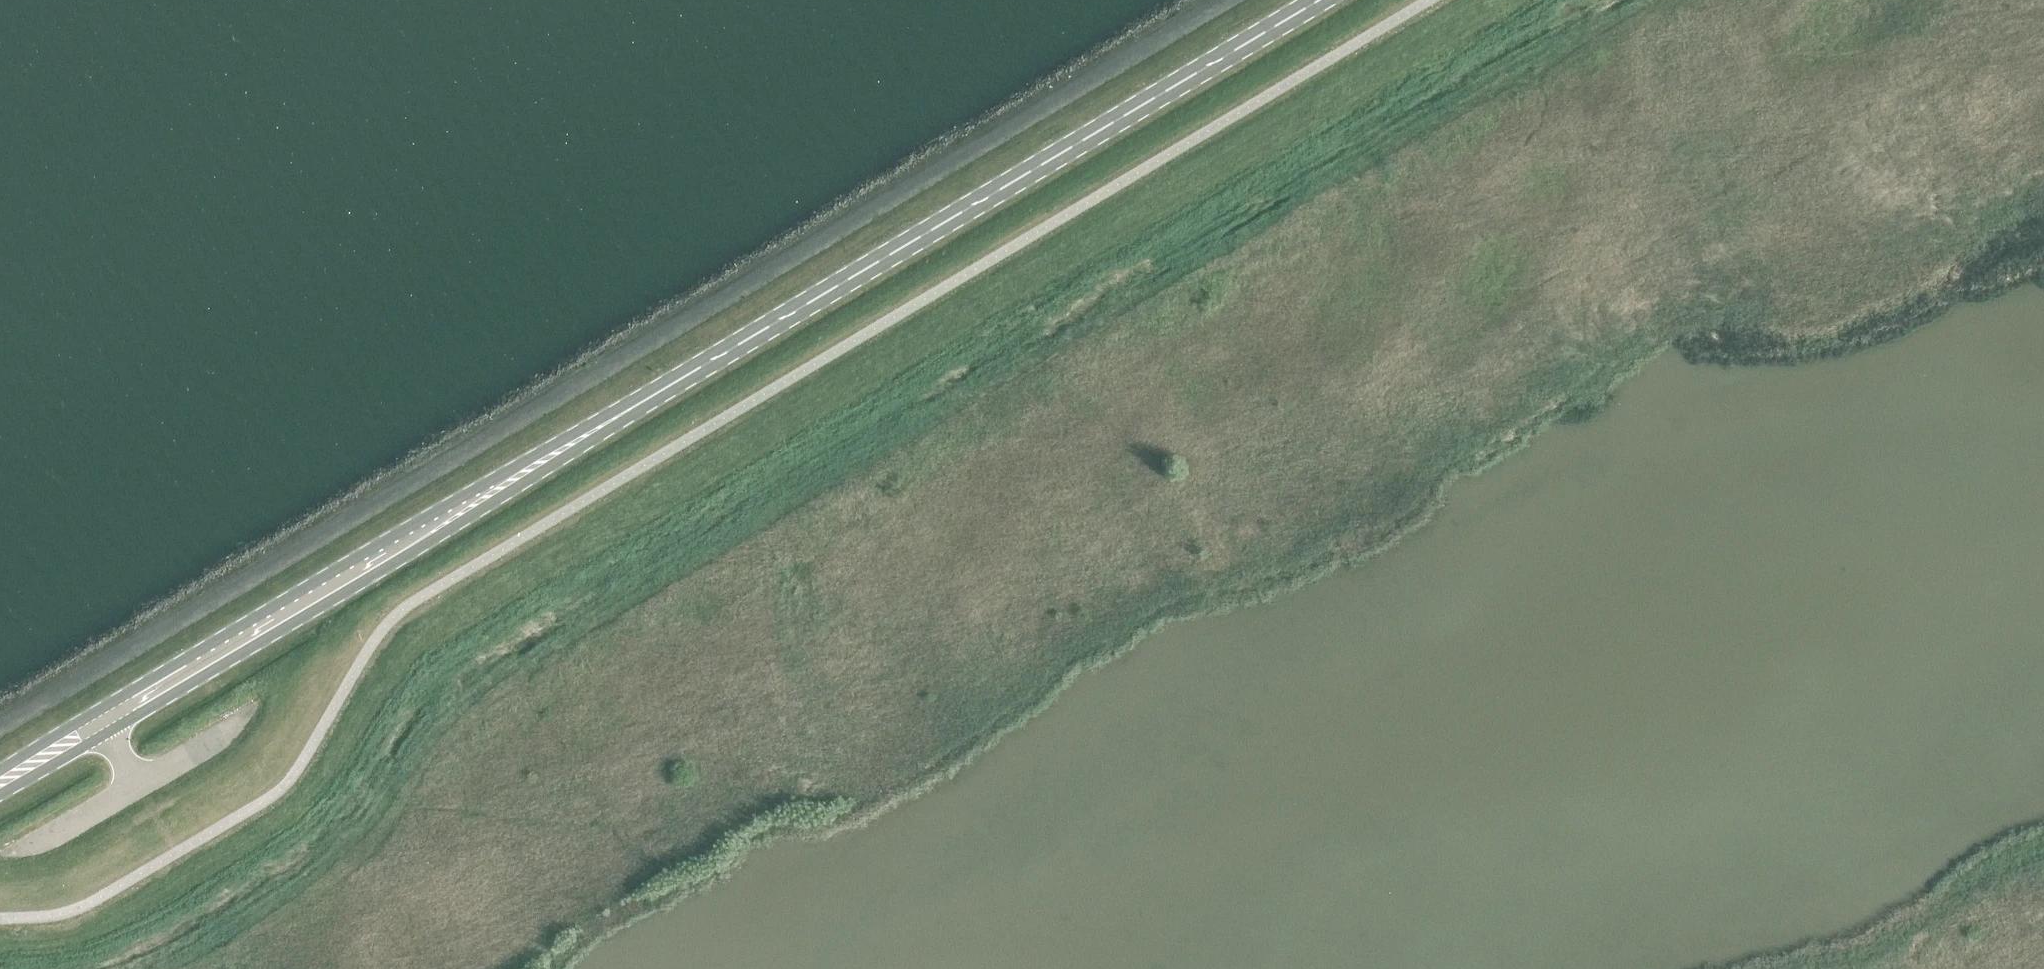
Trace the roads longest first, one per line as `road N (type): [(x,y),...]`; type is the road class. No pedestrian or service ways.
road 1 (secondary): [(0,788),(1323,0)]

